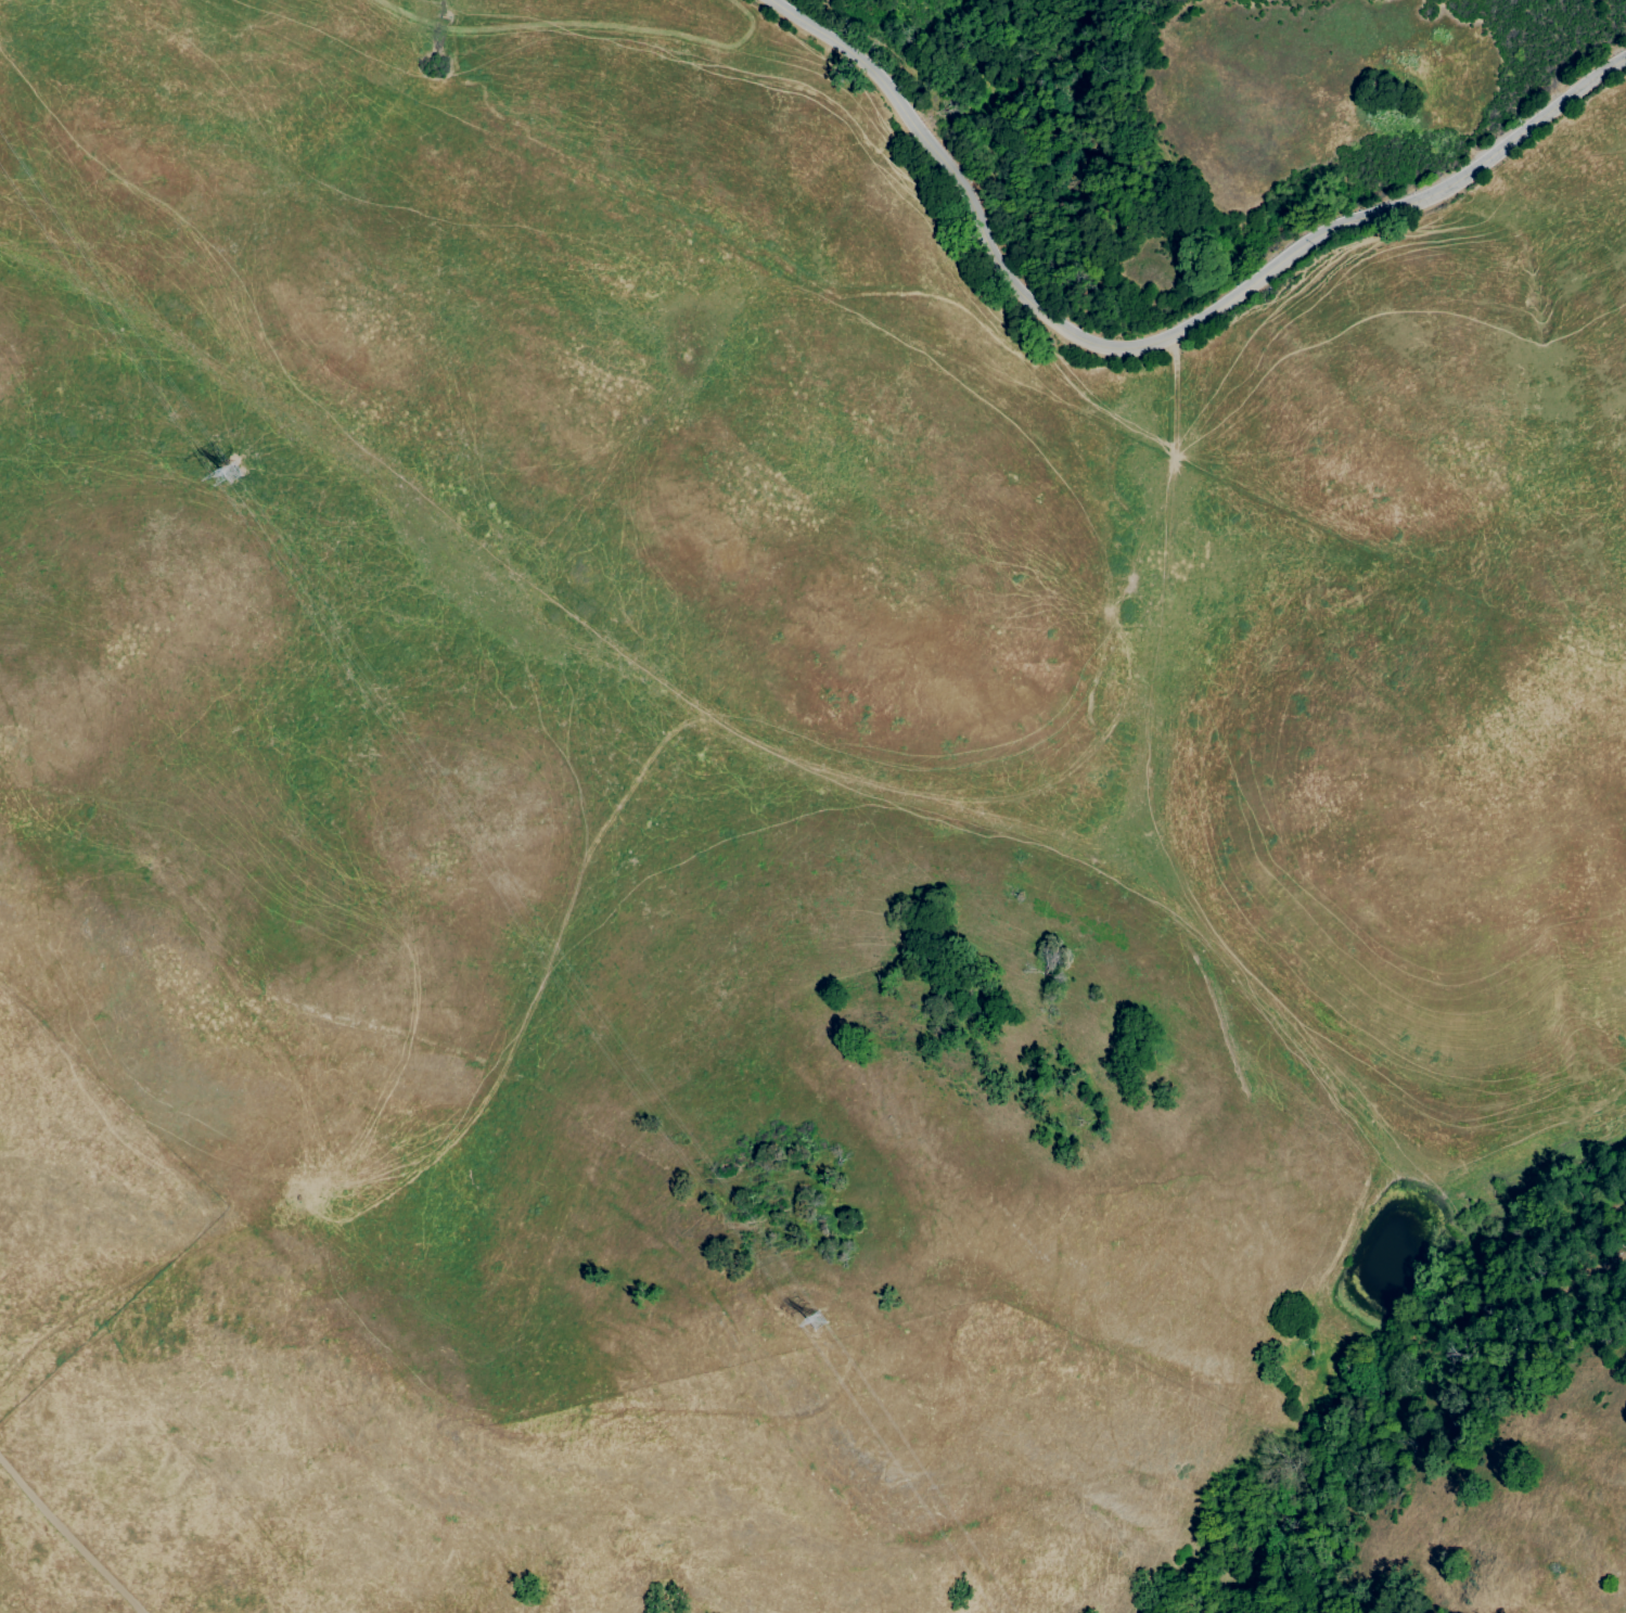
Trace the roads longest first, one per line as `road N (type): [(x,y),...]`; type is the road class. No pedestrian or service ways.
road 1 (tertiary): [(773,0),(876,73),(957,180),(1019,291),(1050,324),(1078,340),(1126,347),(1161,344),(1195,327),(1324,232),(1439,193),(1625,61)]
road 2 (track): [(0,1460),(138,1612)]

